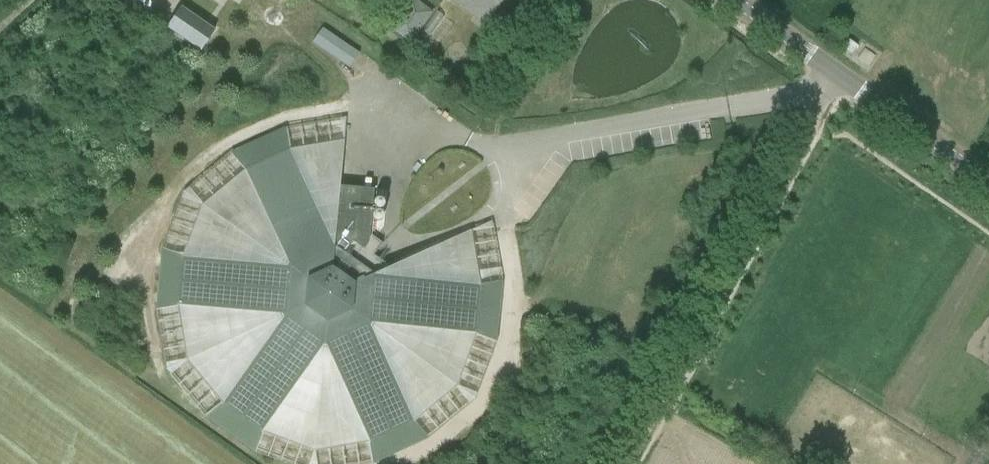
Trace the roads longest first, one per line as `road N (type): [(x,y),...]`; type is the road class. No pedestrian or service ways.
road 1 (track): [(627,463),(833,79)]
road 2 (unclassified): [(988,188),(722,0)]

